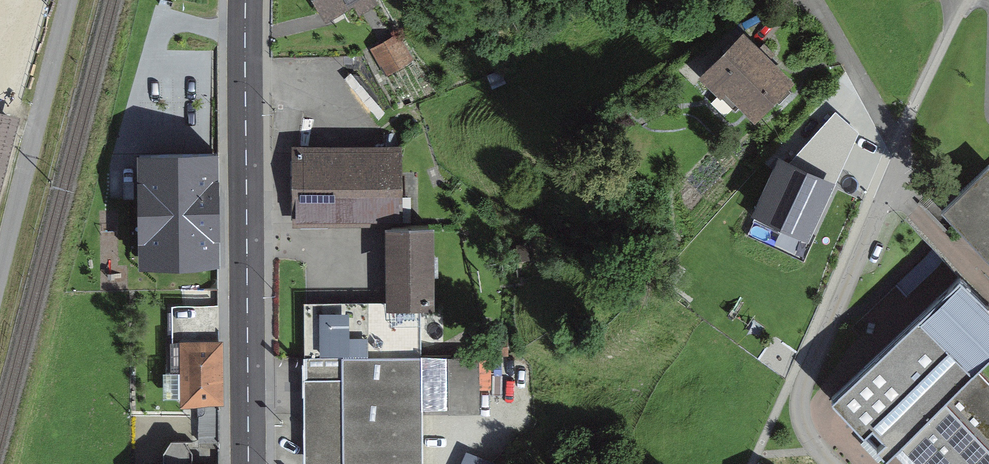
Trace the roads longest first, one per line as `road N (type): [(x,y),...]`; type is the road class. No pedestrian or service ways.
road 1 (residential): [(817,0),(903,152),(805,406),(807,428),(833,463)]
road 2 (primary): [(246,0),(248,463)]

